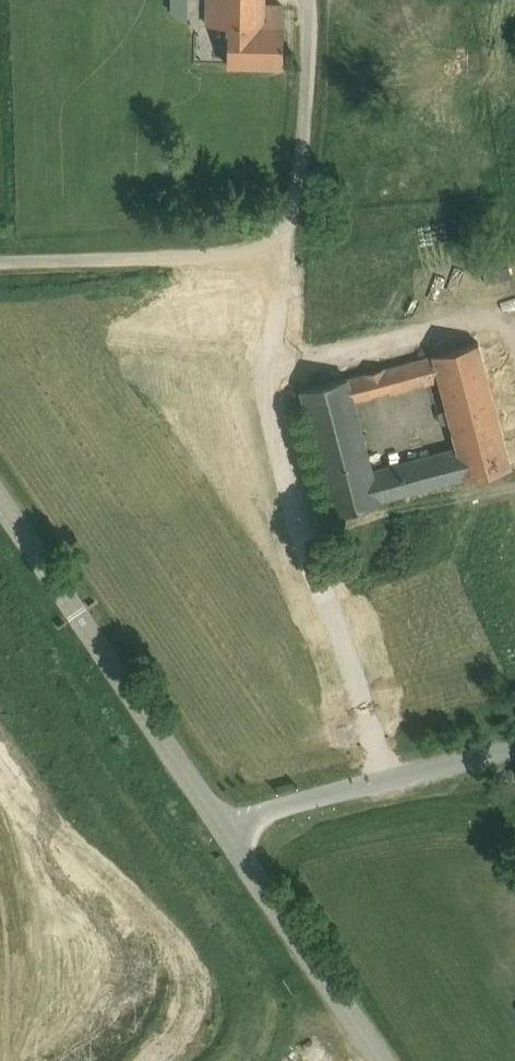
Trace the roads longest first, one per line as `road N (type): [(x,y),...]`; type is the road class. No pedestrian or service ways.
road 1 (track): [(399,778),(279,422),(272,320),(283,247)]
road 2 (unclassified): [(0,258),(283,247),(313,105),(311,0)]
road 3 (tertiary): [(227,824),(0,495)]
road 4 (unclassified): [(227,824),(514,751)]
road 5 (tertiary): [(387,1060),(227,824)]

